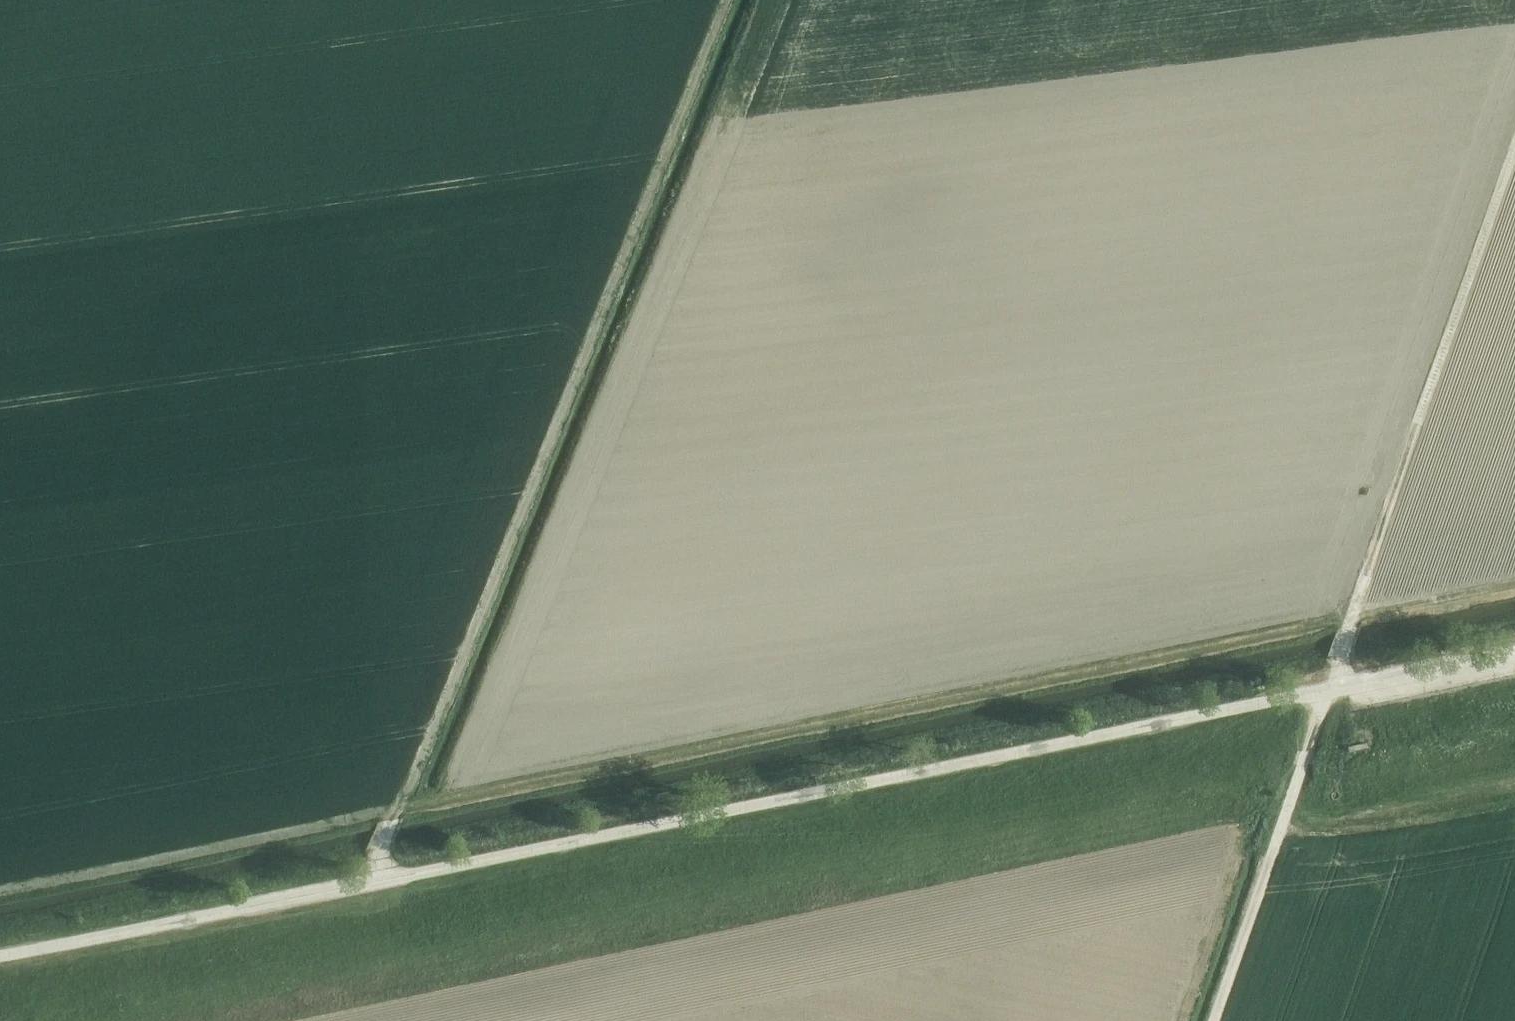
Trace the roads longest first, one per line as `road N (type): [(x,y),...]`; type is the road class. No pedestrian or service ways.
road 1 (unclassified): [(0,955),(1514,647)]
road 2 (track): [(1213,1020),(1326,690)]

